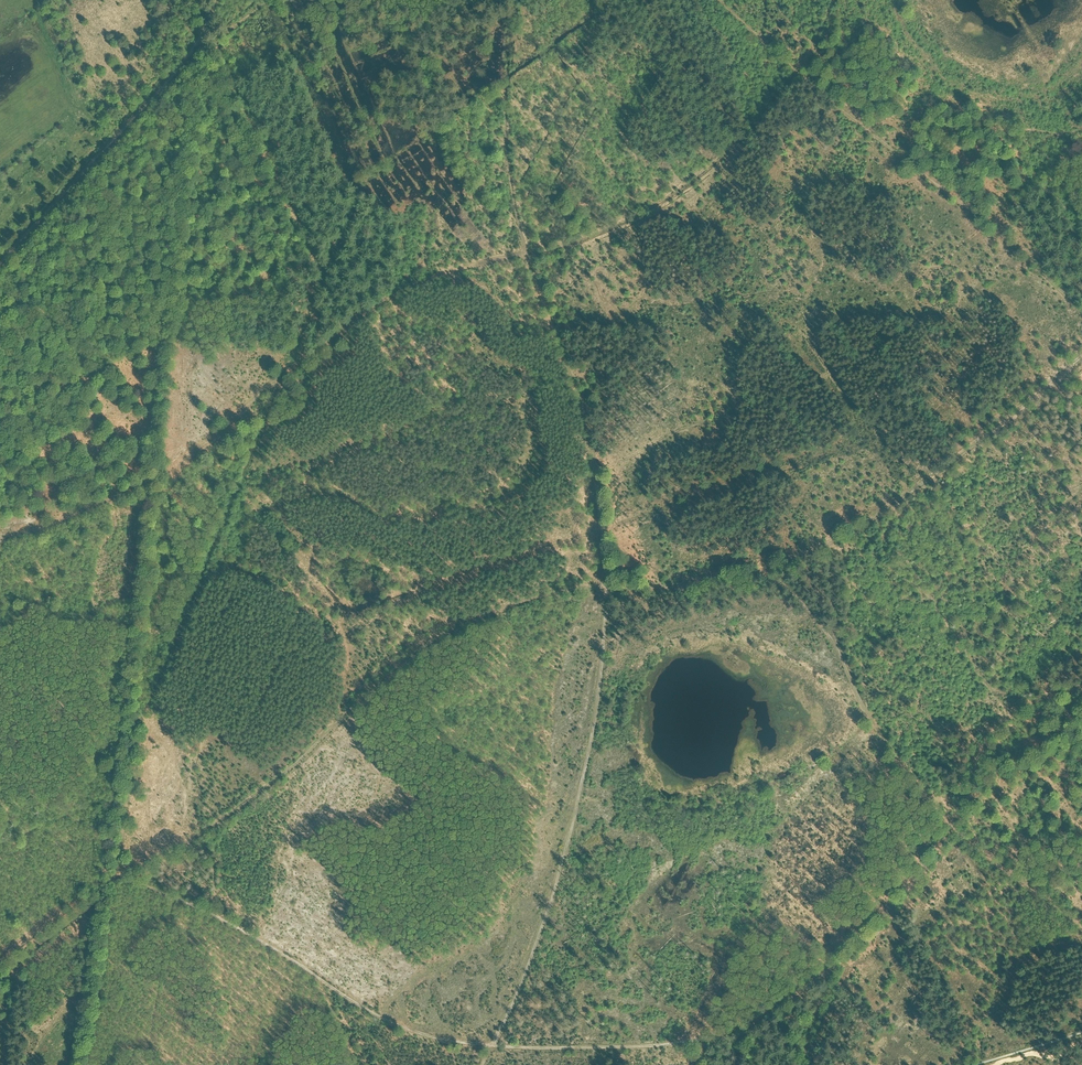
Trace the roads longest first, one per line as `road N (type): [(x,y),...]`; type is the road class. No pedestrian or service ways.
road 1 (track): [(120,877),(232,818),(433,643),(496,610),(576,587),(607,587),(592,454),(525,254),(565,251),(665,203),(737,146),(800,76)]
road 2 (track): [(493,1046),(536,942),(577,799),(597,703),(607,587),(689,585),(767,569),(787,583),(823,619),(875,720),(967,844),(1081,926)]
road 3 (track): [(153,475),(394,296),(525,254),(509,183),(507,76),(607,0)]
road 4 (track): [(719,0),(1081,312)]
road 5 (track): [(796,1064),(822,980),(754,1023),(699,1044),(493,1046)]
road 6 (track): [(493,1046),(406,1031),(217,916),(120,877),(107,887)]
road 7 (track): [(194,55),(153,475)]
road 8 (track): [(822,980),(937,852),(993,731),(1033,701),(1081,692)]
road 9 (track): [(767,569),(855,529),(1081,355)]
road 10 (track): [(153,475),(117,809)]
road 11 (track): [(1081,131),(999,125),(955,141),(902,131),(836,78),(813,47)]
road 12 (track): [(0,265),(194,55)]
road 13 (track): [(107,887),(78,1064)]
road 14 (track): [(153,475),(72,517),(0,538)]
road 15 (track): [(0,970),(107,887)]

